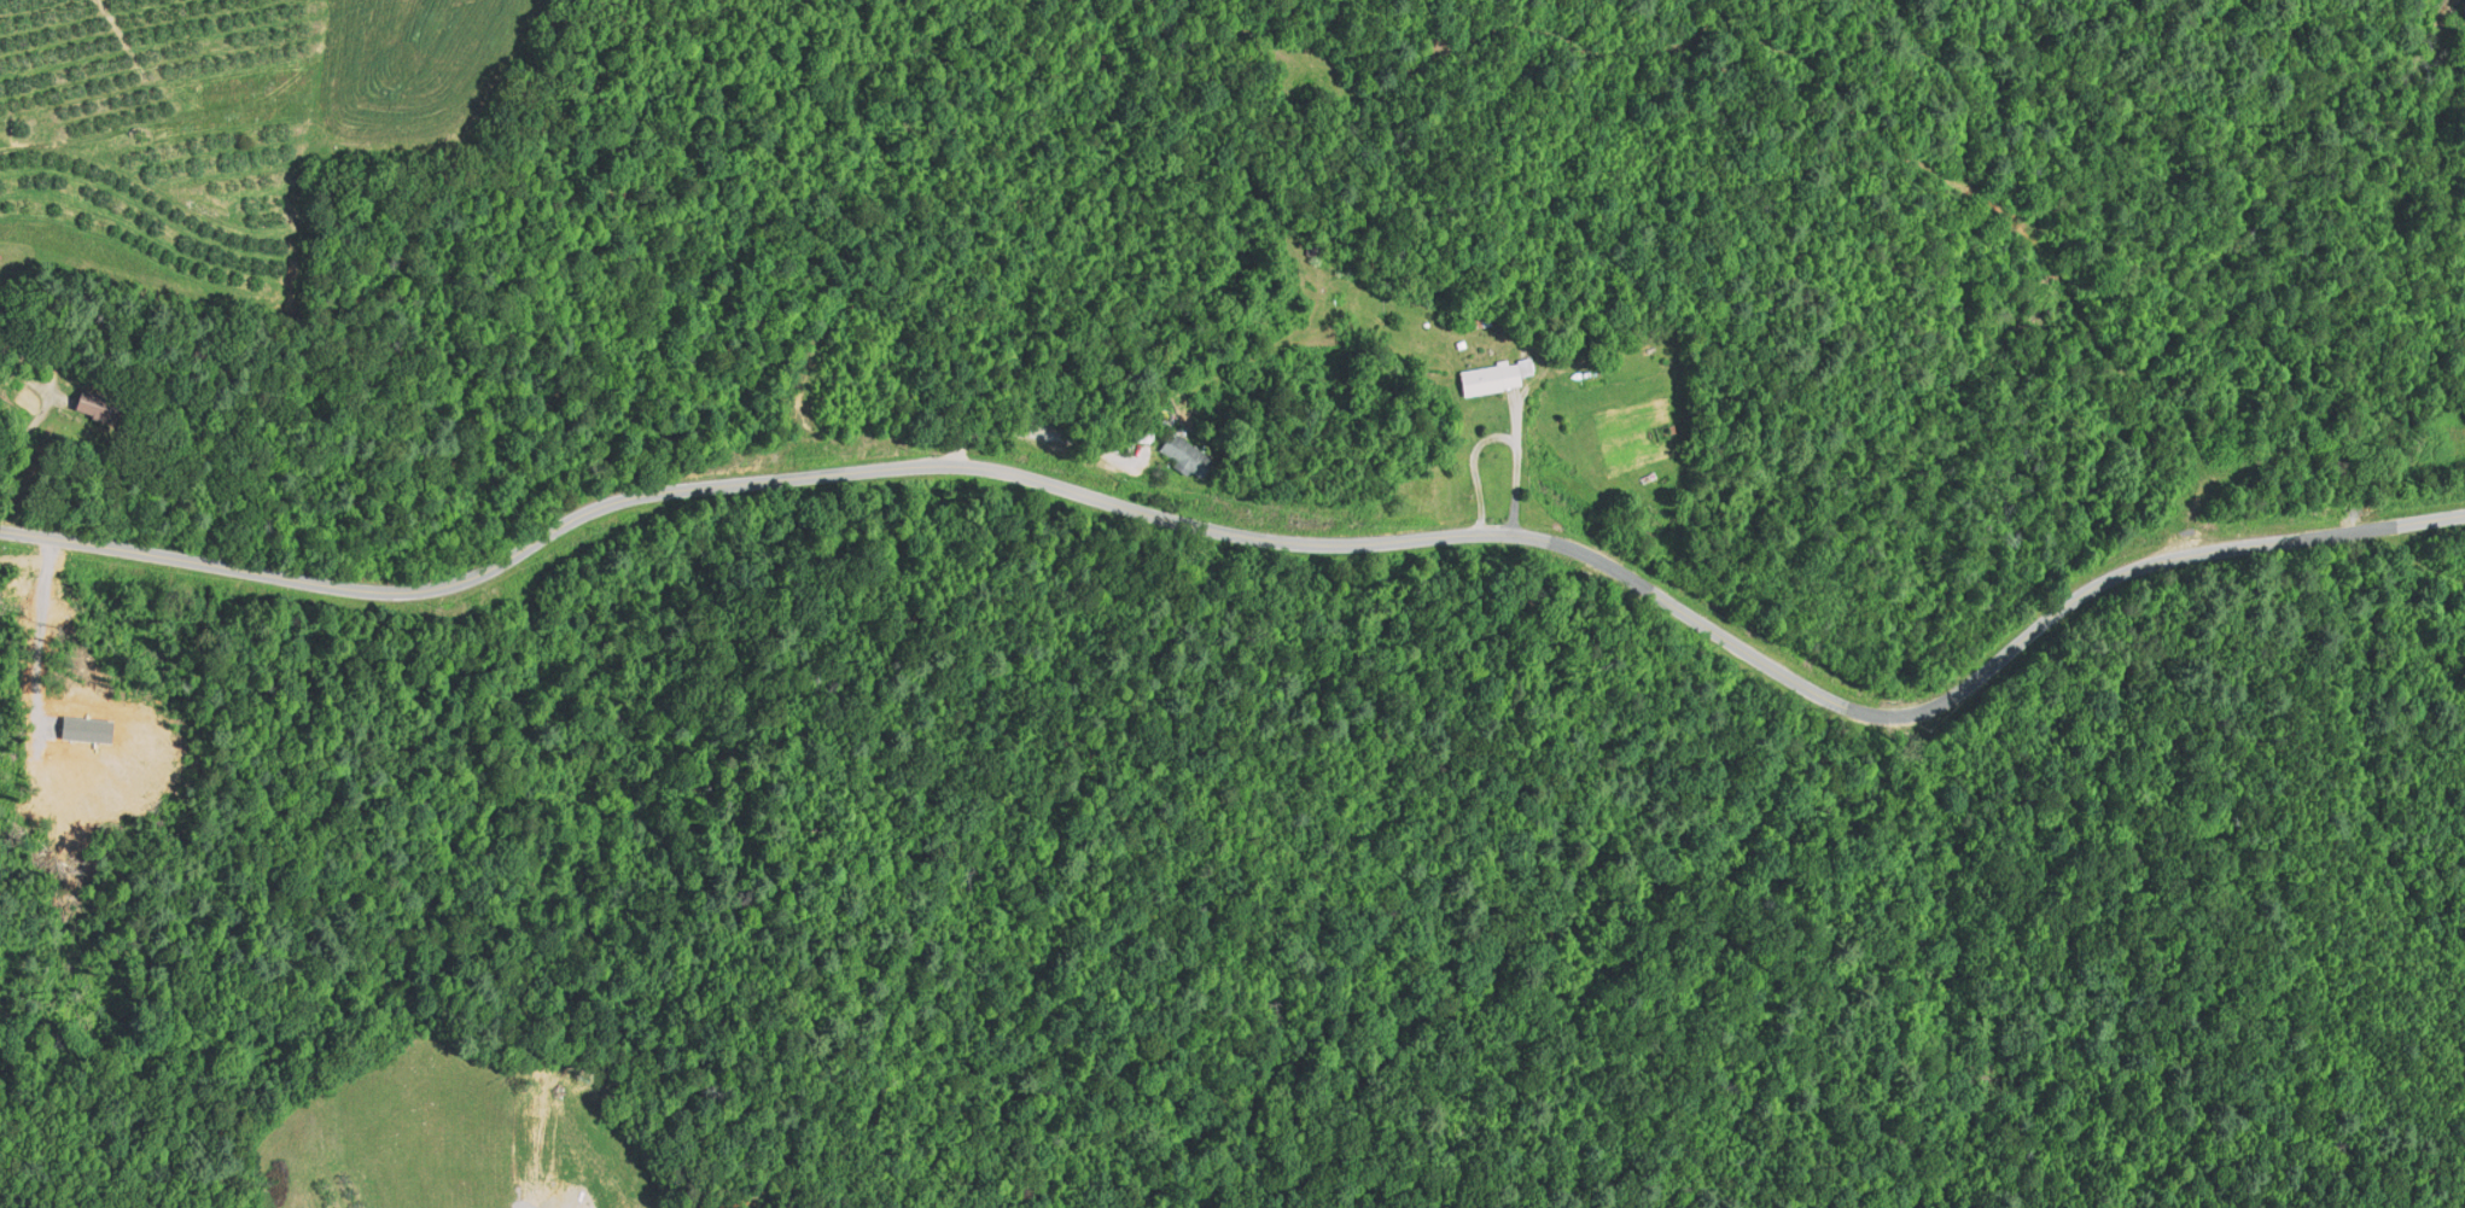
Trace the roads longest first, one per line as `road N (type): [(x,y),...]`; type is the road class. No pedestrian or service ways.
road 1 (residential): [(0,528),(404,593),(942,463),(997,468),(1287,542),(1516,533),(1606,562),(1841,706),(1882,716),(1929,707),(2109,577),(2168,560),(2464,513)]

